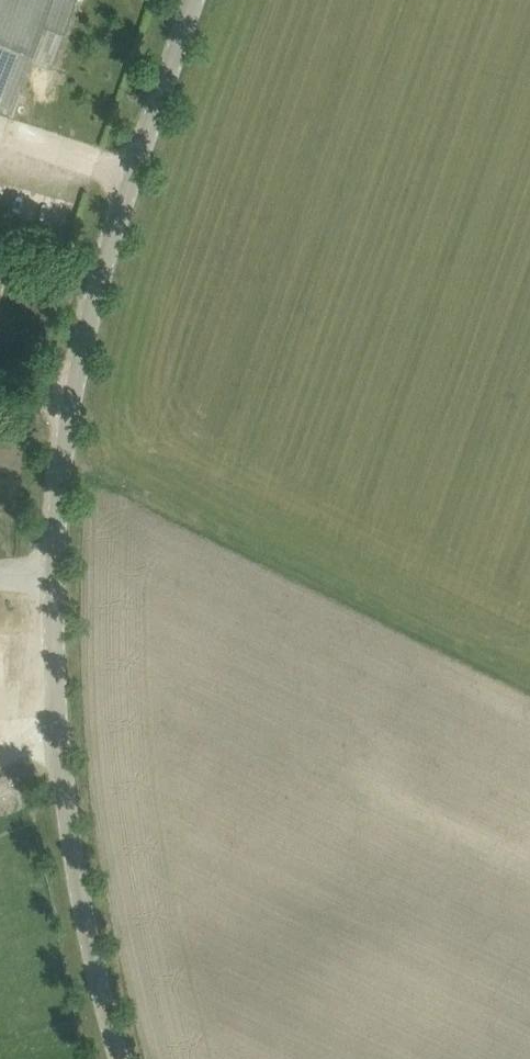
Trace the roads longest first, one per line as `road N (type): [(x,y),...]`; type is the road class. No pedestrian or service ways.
road 1 (unclassified): [(122,1058),(74,821),(57,601),(91,322),(203,0)]

